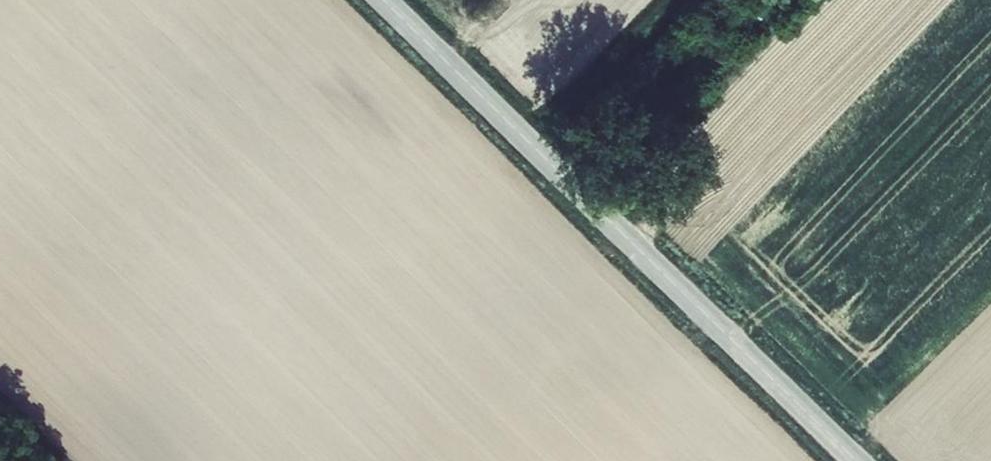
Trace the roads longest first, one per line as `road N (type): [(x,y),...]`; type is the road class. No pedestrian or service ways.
road 1 (tertiary): [(857,460),(385,0)]

